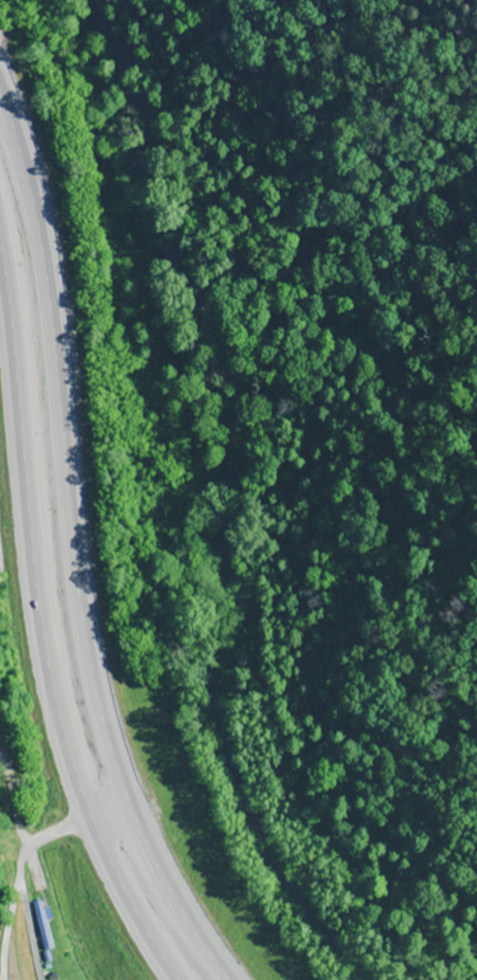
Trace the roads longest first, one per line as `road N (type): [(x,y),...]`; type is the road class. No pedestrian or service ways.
road 1 (trunk): [(216,979),(142,842),(97,710),(77,609),(45,297),(0,117)]
road 2 (trunk): [(0,268),(32,577),(60,729),(113,873),(174,979)]

